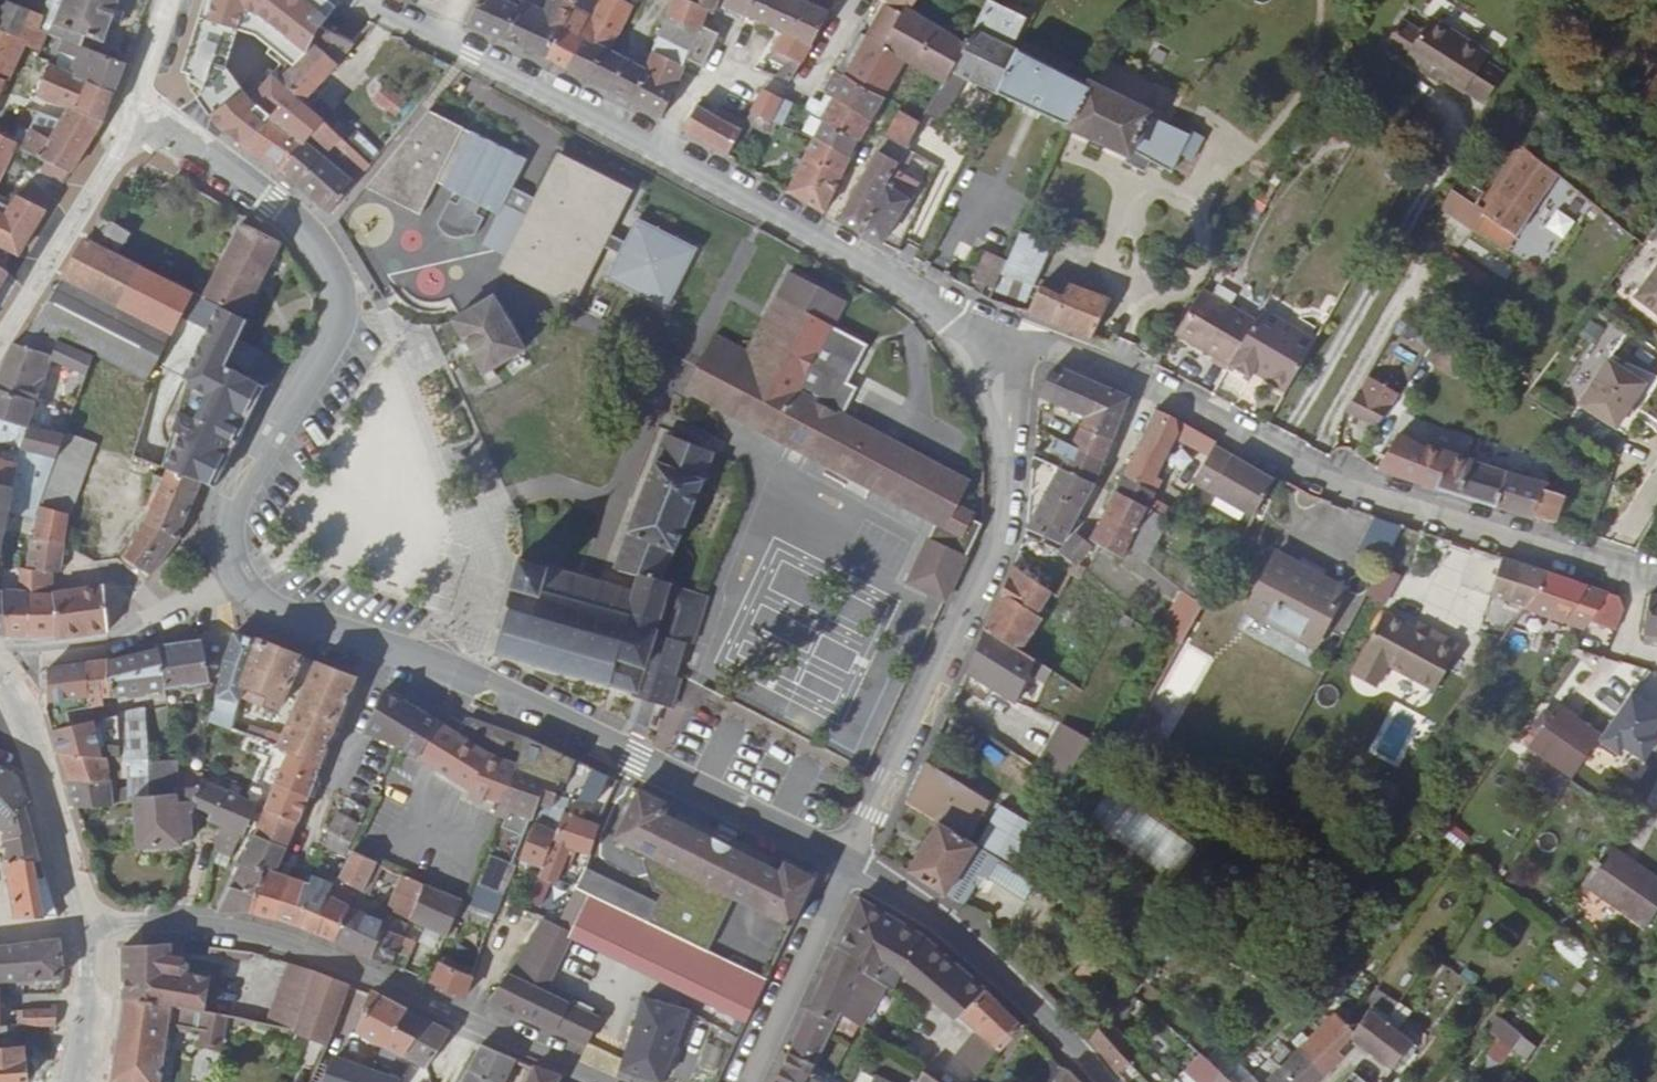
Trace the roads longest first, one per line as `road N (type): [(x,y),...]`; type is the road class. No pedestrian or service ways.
road 1 (tertiary): [(847,867),(478,681),(269,609),(241,575),(229,537),(235,502),(342,321),(339,279),(319,245),(275,202),(144,102)]
road 2 (residential): [(1656,567),(1341,479),(1091,352),(959,305)]
road 3 (residential): [(959,305),(668,148),(366,0)]
road 4 (residential): [(847,867),(1005,546),(1007,463),(995,392),(959,305)]
road 5 (residential): [(89,928),(211,925),(317,952),(611,1081)]
road 6 (tertiary): [(1107,1081),(991,957),(931,912),(847,867)]
road 7 (tertiary): [(0,339),(144,102)]
road 8 (tertiary): [(0,668),(42,742),(89,928)]
road 9 (residential): [(758,1081),(847,867)]
road 10 (tertiary): [(89,928),(94,1023),(82,1081)]

